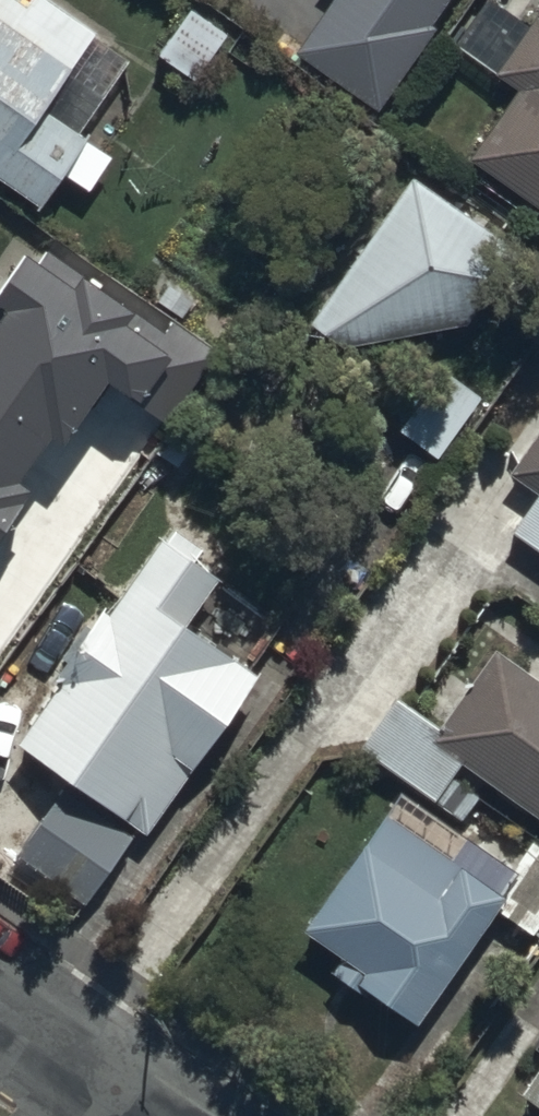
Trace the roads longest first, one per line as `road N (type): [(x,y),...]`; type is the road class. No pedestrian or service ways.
road 1 (residential): [(0,1015),(145,1115)]

